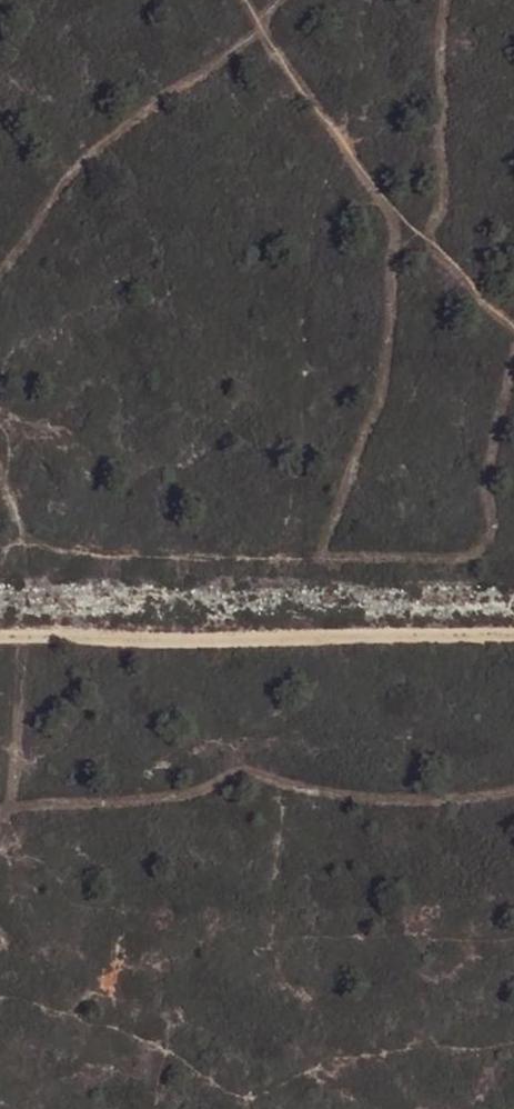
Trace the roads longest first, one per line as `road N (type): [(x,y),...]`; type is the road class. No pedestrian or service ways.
road 1 (track): [(0,637),(513,634)]

